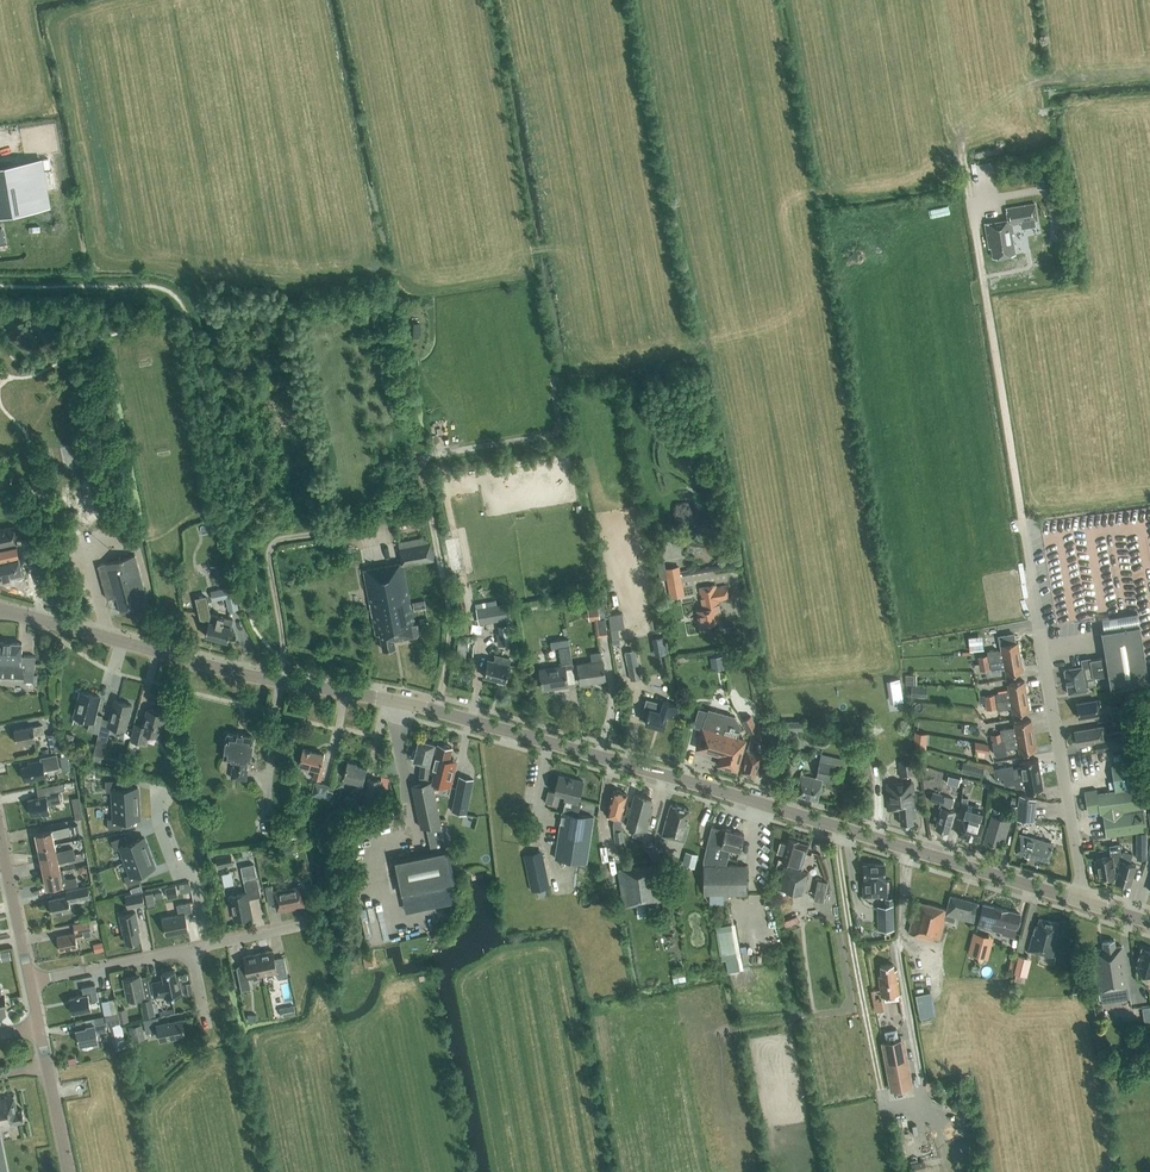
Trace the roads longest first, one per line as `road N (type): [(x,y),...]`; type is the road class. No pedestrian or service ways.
road 1 (tertiary): [(1081,901),(526,735),(0,609)]
road 2 (unclassified): [(972,222),(1081,901)]
road 3 (track): [(882,1091),(837,827)]
road 4 (track): [(773,807),(740,592)]
road 5 (residential): [(32,982),(194,949)]
road 6 (tertiary): [(70,1171),(39,1024)]
road 7 (tertiary): [(32,982),(3,850)]

